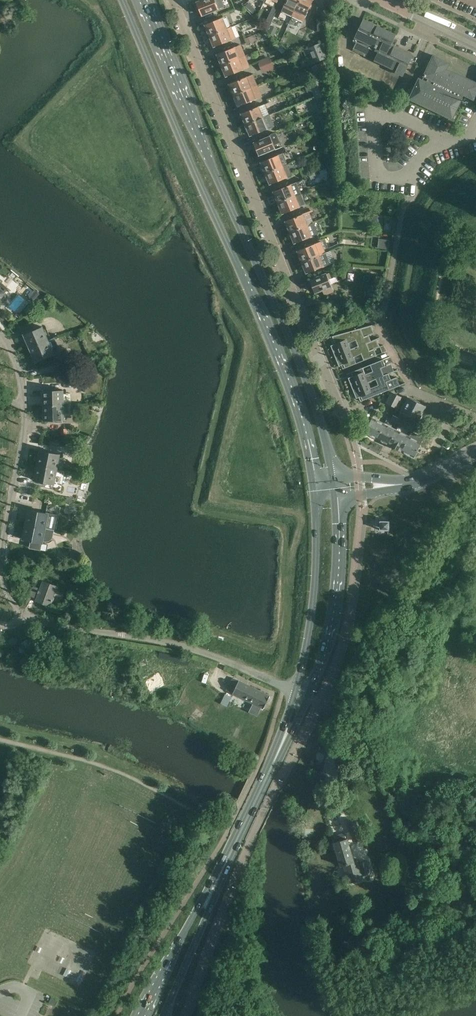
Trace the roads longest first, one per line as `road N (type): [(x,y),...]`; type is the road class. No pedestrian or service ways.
road 1 (residential): [(295,691),(175,644),(44,620),(13,598),(2,570),(24,397),(0,330)]
road 2 (primary): [(123,0),(282,364),(316,489)]
road 3 (primary): [(335,475),(316,404),(143,0)]
road 4 (residential): [(346,424),(176,0)]
road 5 (primary): [(316,489),(315,592),(295,691)]
road 6 (primary): [(308,697),(336,594),(338,499)]
road 7 (primary): [(219,876),(141,1015)]
road 8 (primary): [(162,1015),(219,876)]
road 9 (primary): [(219,876),(279,752)]

